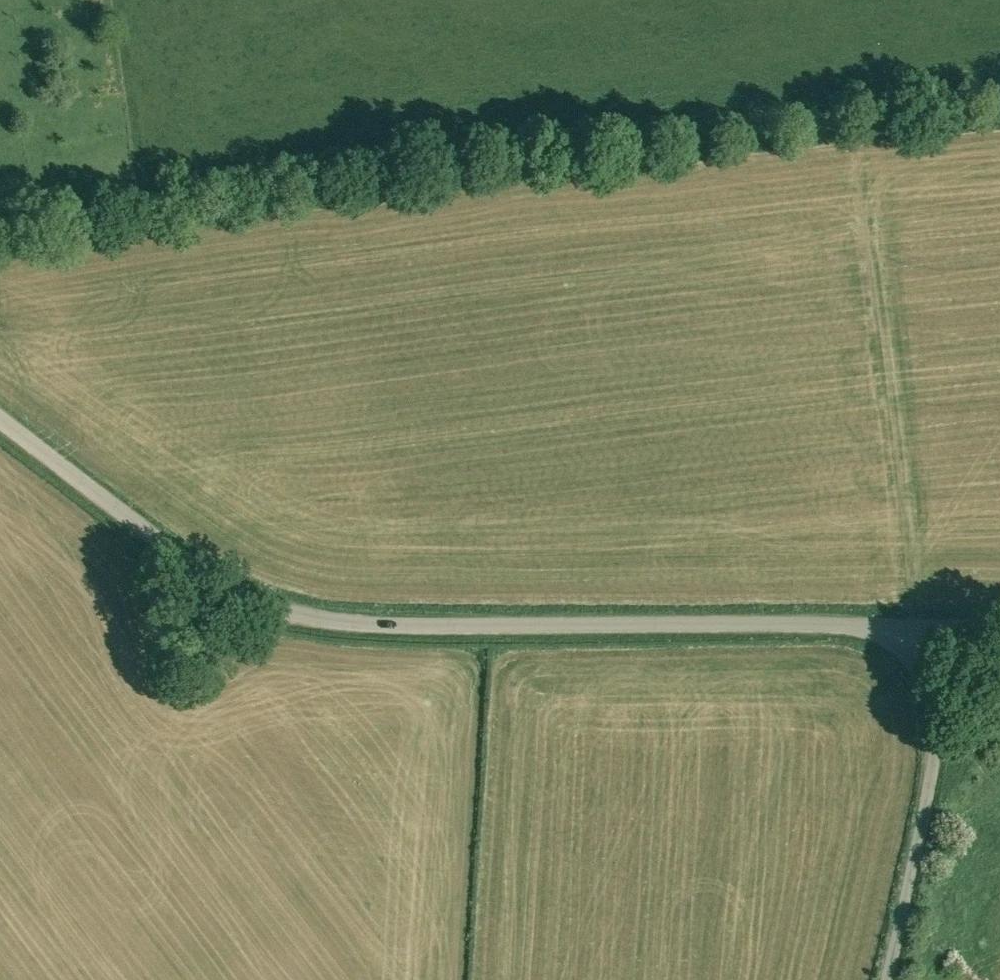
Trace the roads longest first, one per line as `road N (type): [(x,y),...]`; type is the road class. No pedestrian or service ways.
road 1 (unclassified): [(911,624),(370,625),(295,613),(183,557),(0,418)]
road 2 (unclassified): [(887,979),(936,765),(936,720),(911,624)]

